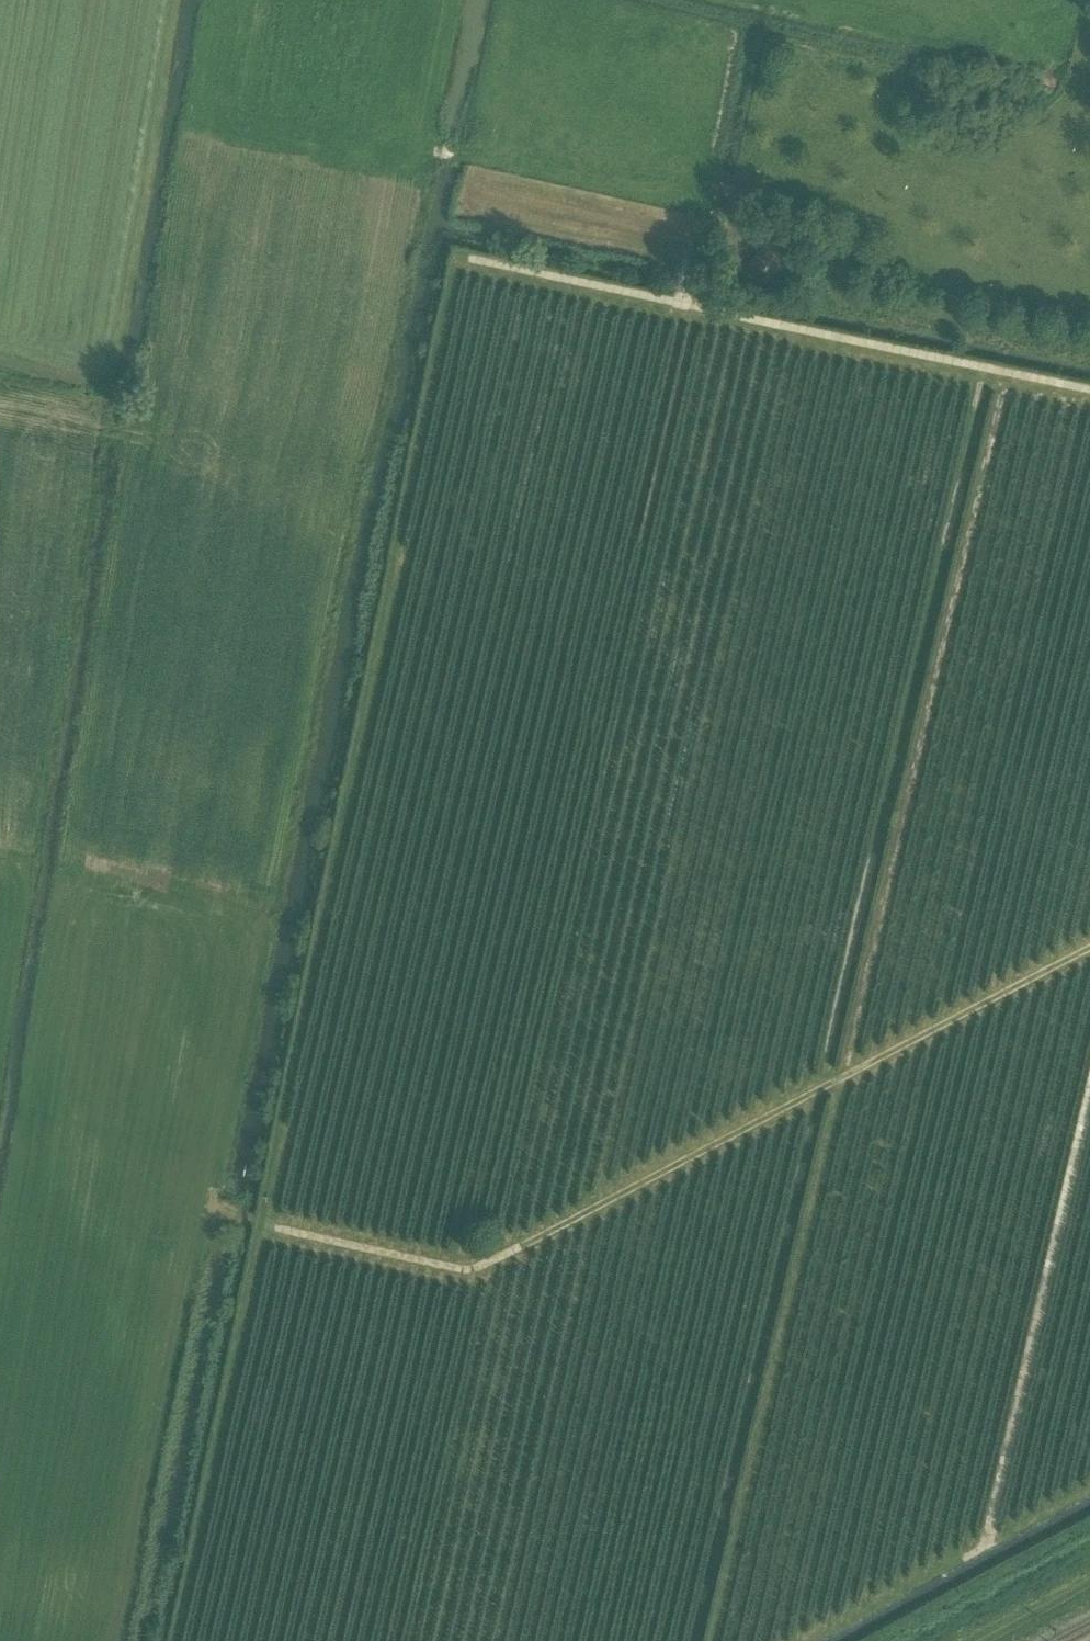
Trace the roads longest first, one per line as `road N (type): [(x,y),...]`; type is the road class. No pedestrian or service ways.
road 1 (track): [(1089,946),(479,1267),(460,1270),(274,1230)]

